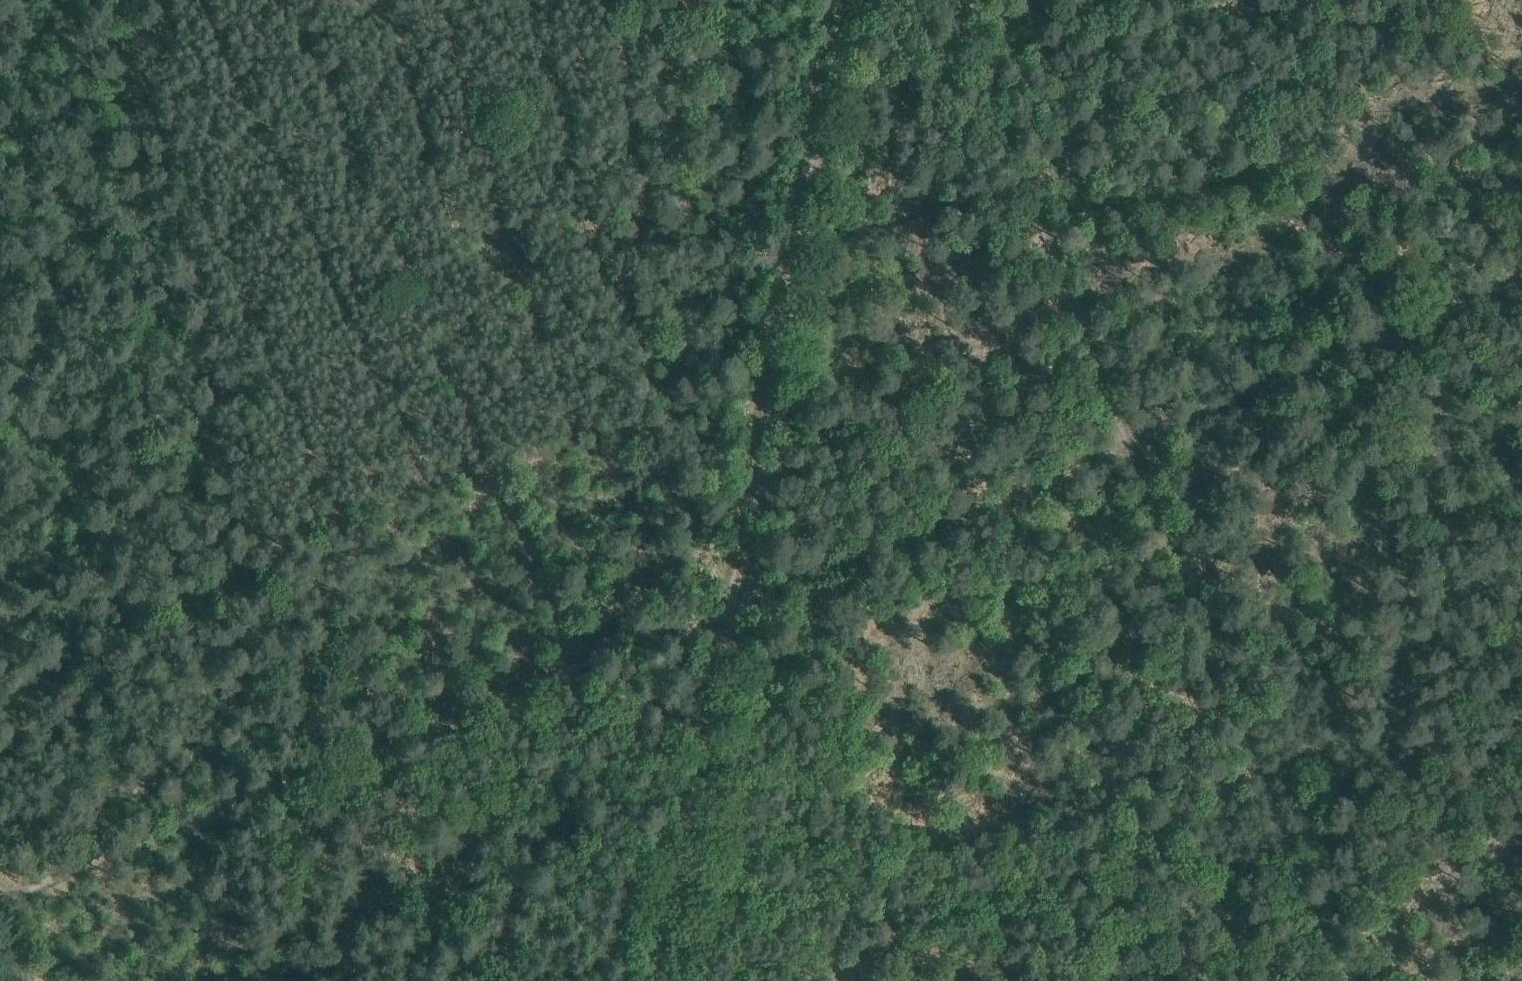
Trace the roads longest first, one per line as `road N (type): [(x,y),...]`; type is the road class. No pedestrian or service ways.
road 1 (track): [(723,614),(841,0)]
road 2 (track): [(653,980),(723,614)]

